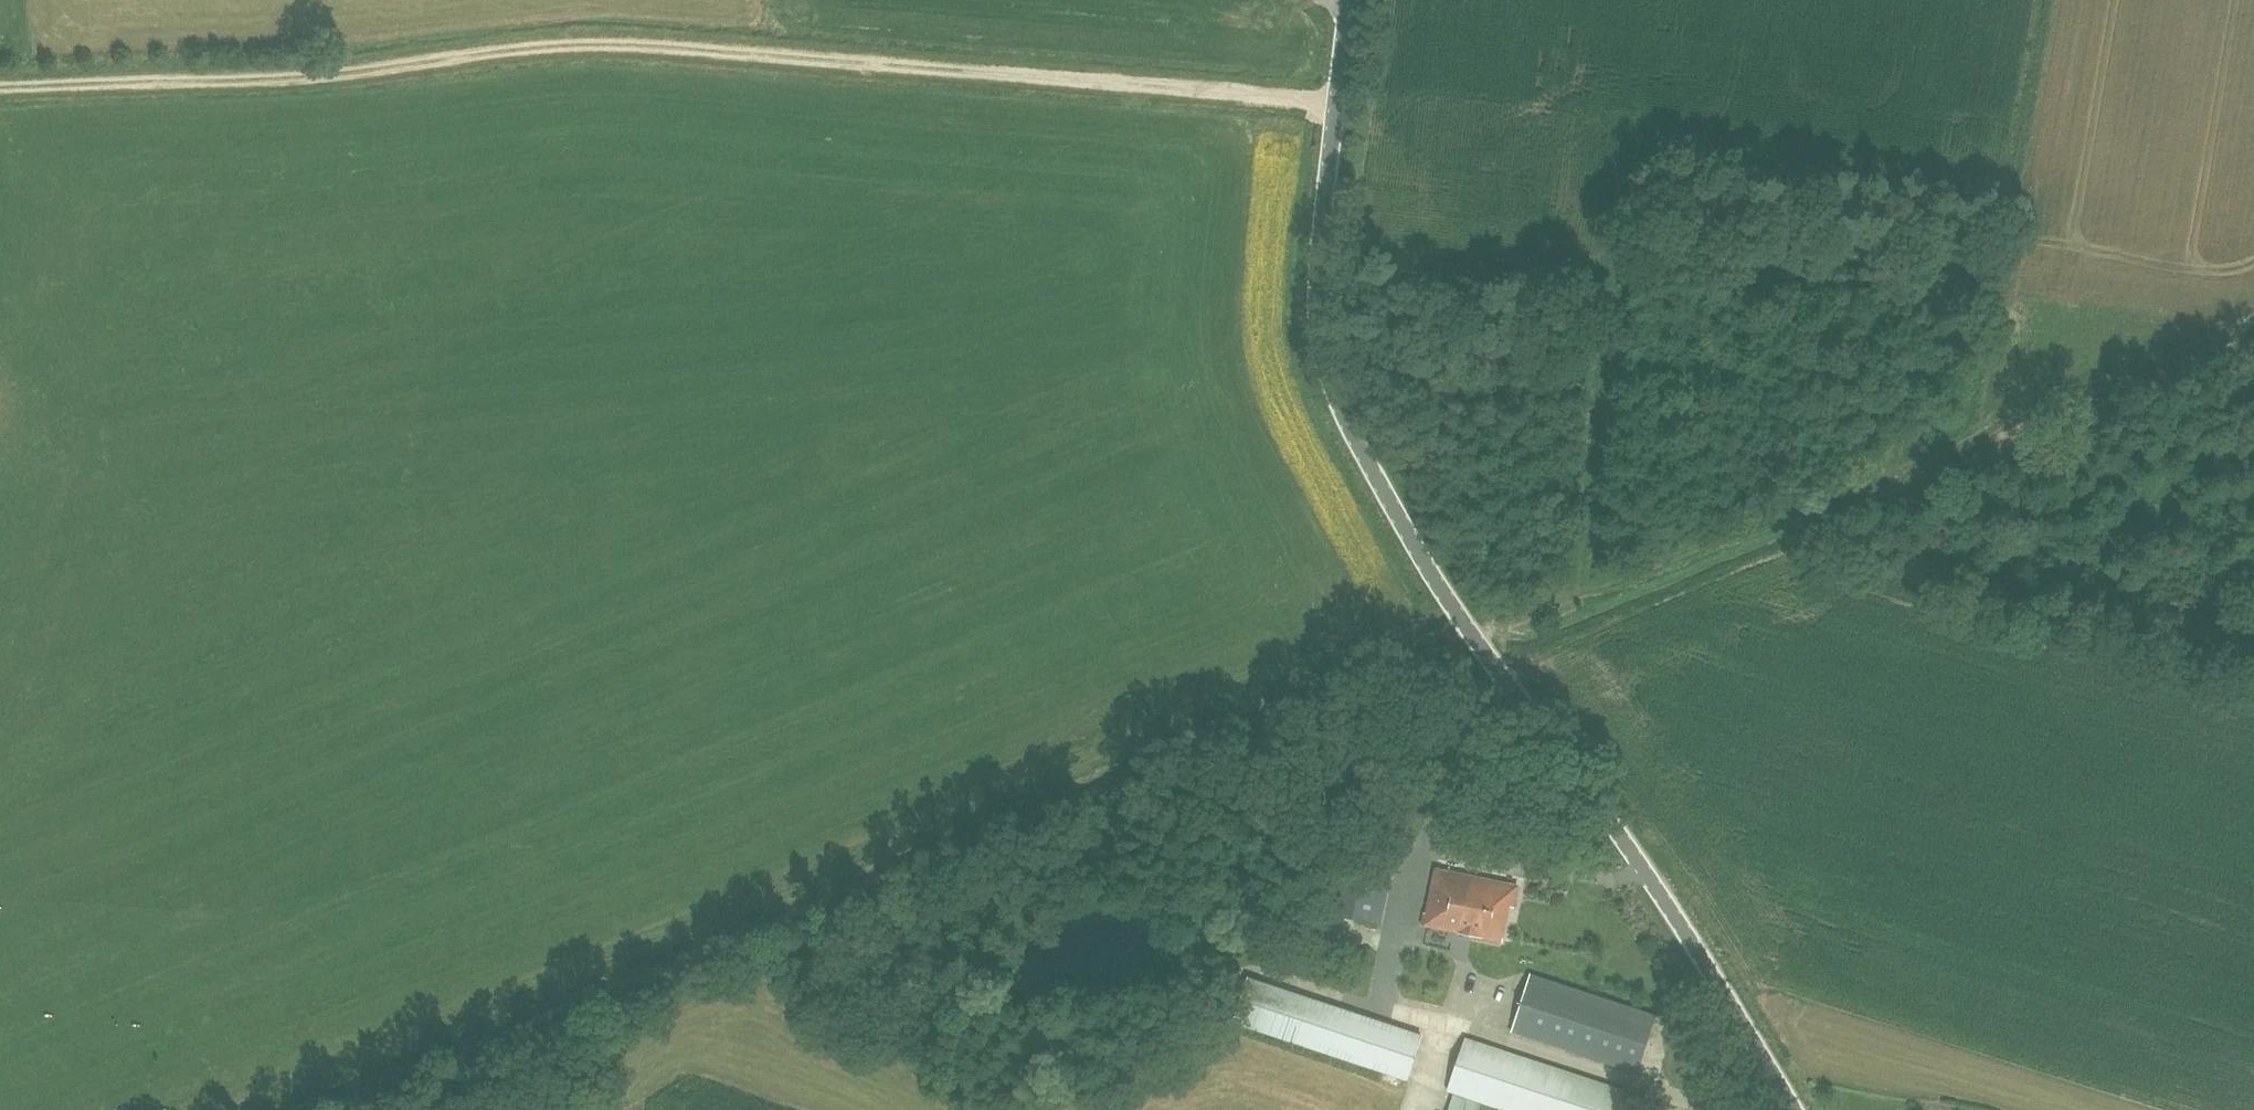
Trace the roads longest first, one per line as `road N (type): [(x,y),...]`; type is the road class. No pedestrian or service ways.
road 1 (track): [(1338,99),(641,46),(500,54),(330,78),(0,90)]
road 2 (unclassified): [(1798,1109),(1601,802),(1432,562),(1340,399),(1323,340),(1322,281),(1346,0)]

